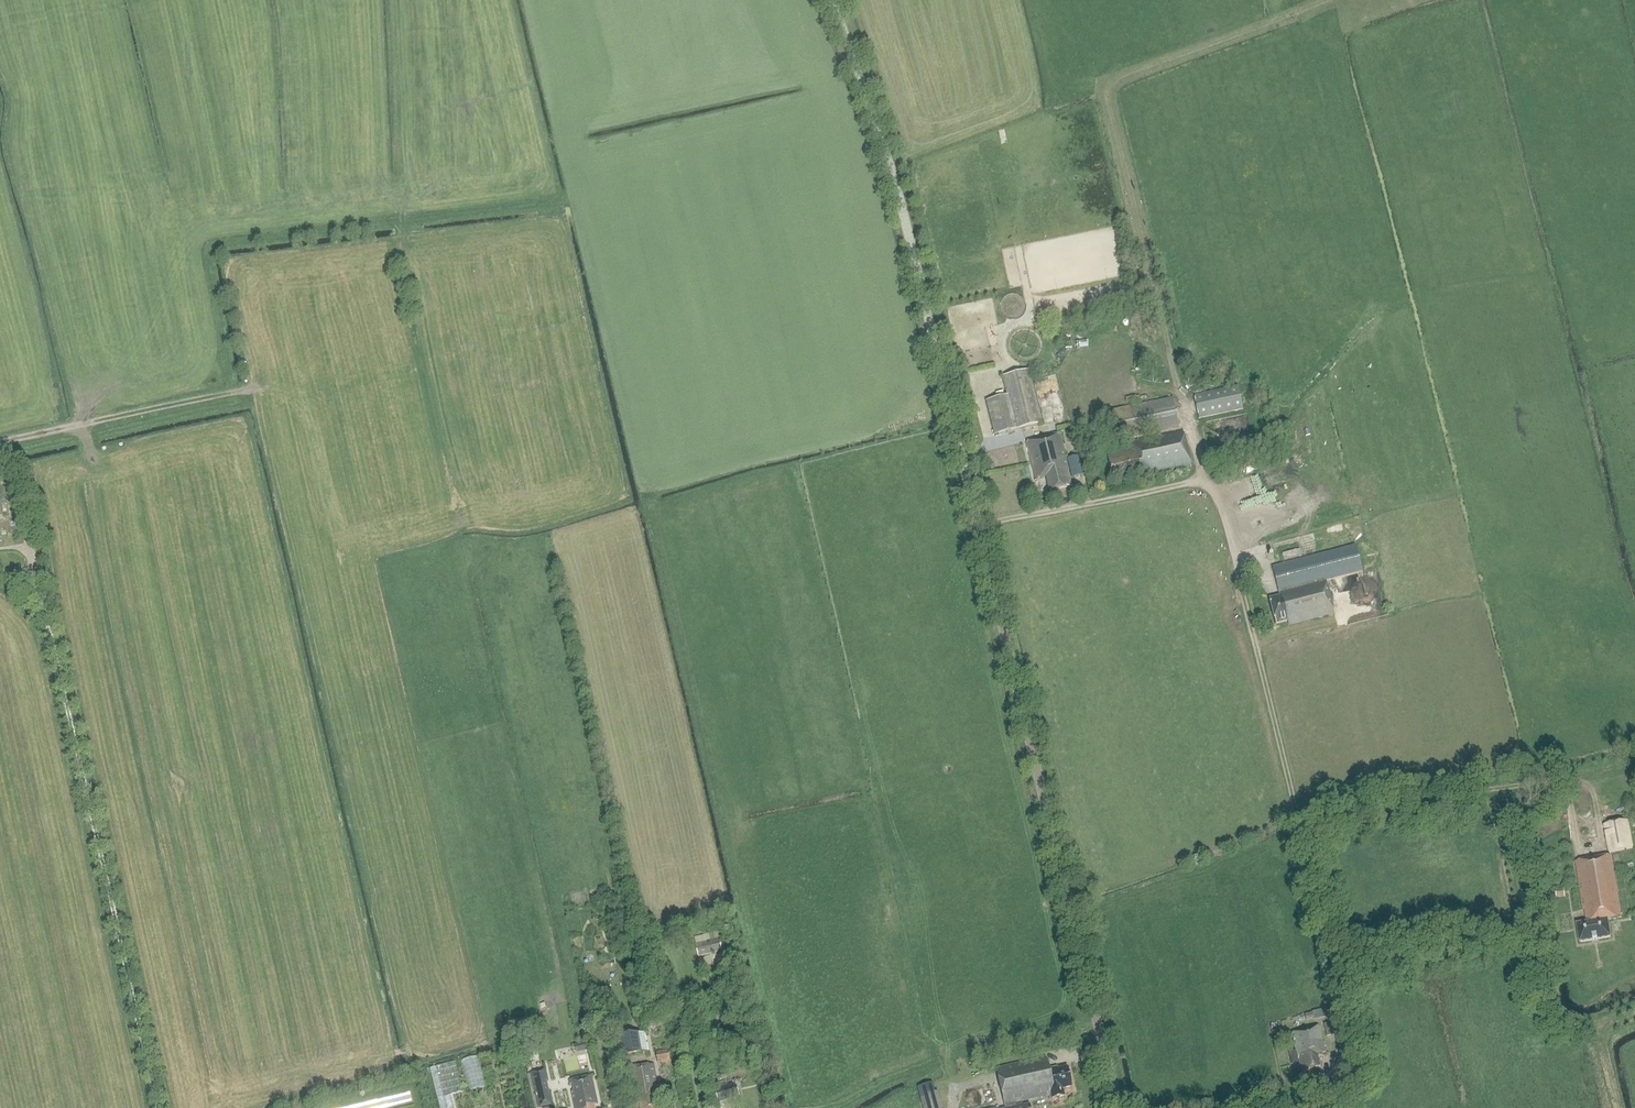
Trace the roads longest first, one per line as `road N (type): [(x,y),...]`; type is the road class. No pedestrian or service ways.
road 1 (tertiary): [(1118,1107),(893,173),(833,0)]
road 2 (track): [(1195,481),(1198,467),(1109,88),(1130,71),(1329,0)]
road 3 (track): [(978,523),(1207,485),(1218,498),(1302,839)]
road 4 (track): [(159,1107),(46,614),(19,545)]
road 5 (track): [(1302,839),(1374,807),(1541,780),(1579,789),(1593,813)]
road 6 (track): [(1311,1107),(1361,1077),(1302,839)]
road 7 (track): [(0,441),(244,389)]

